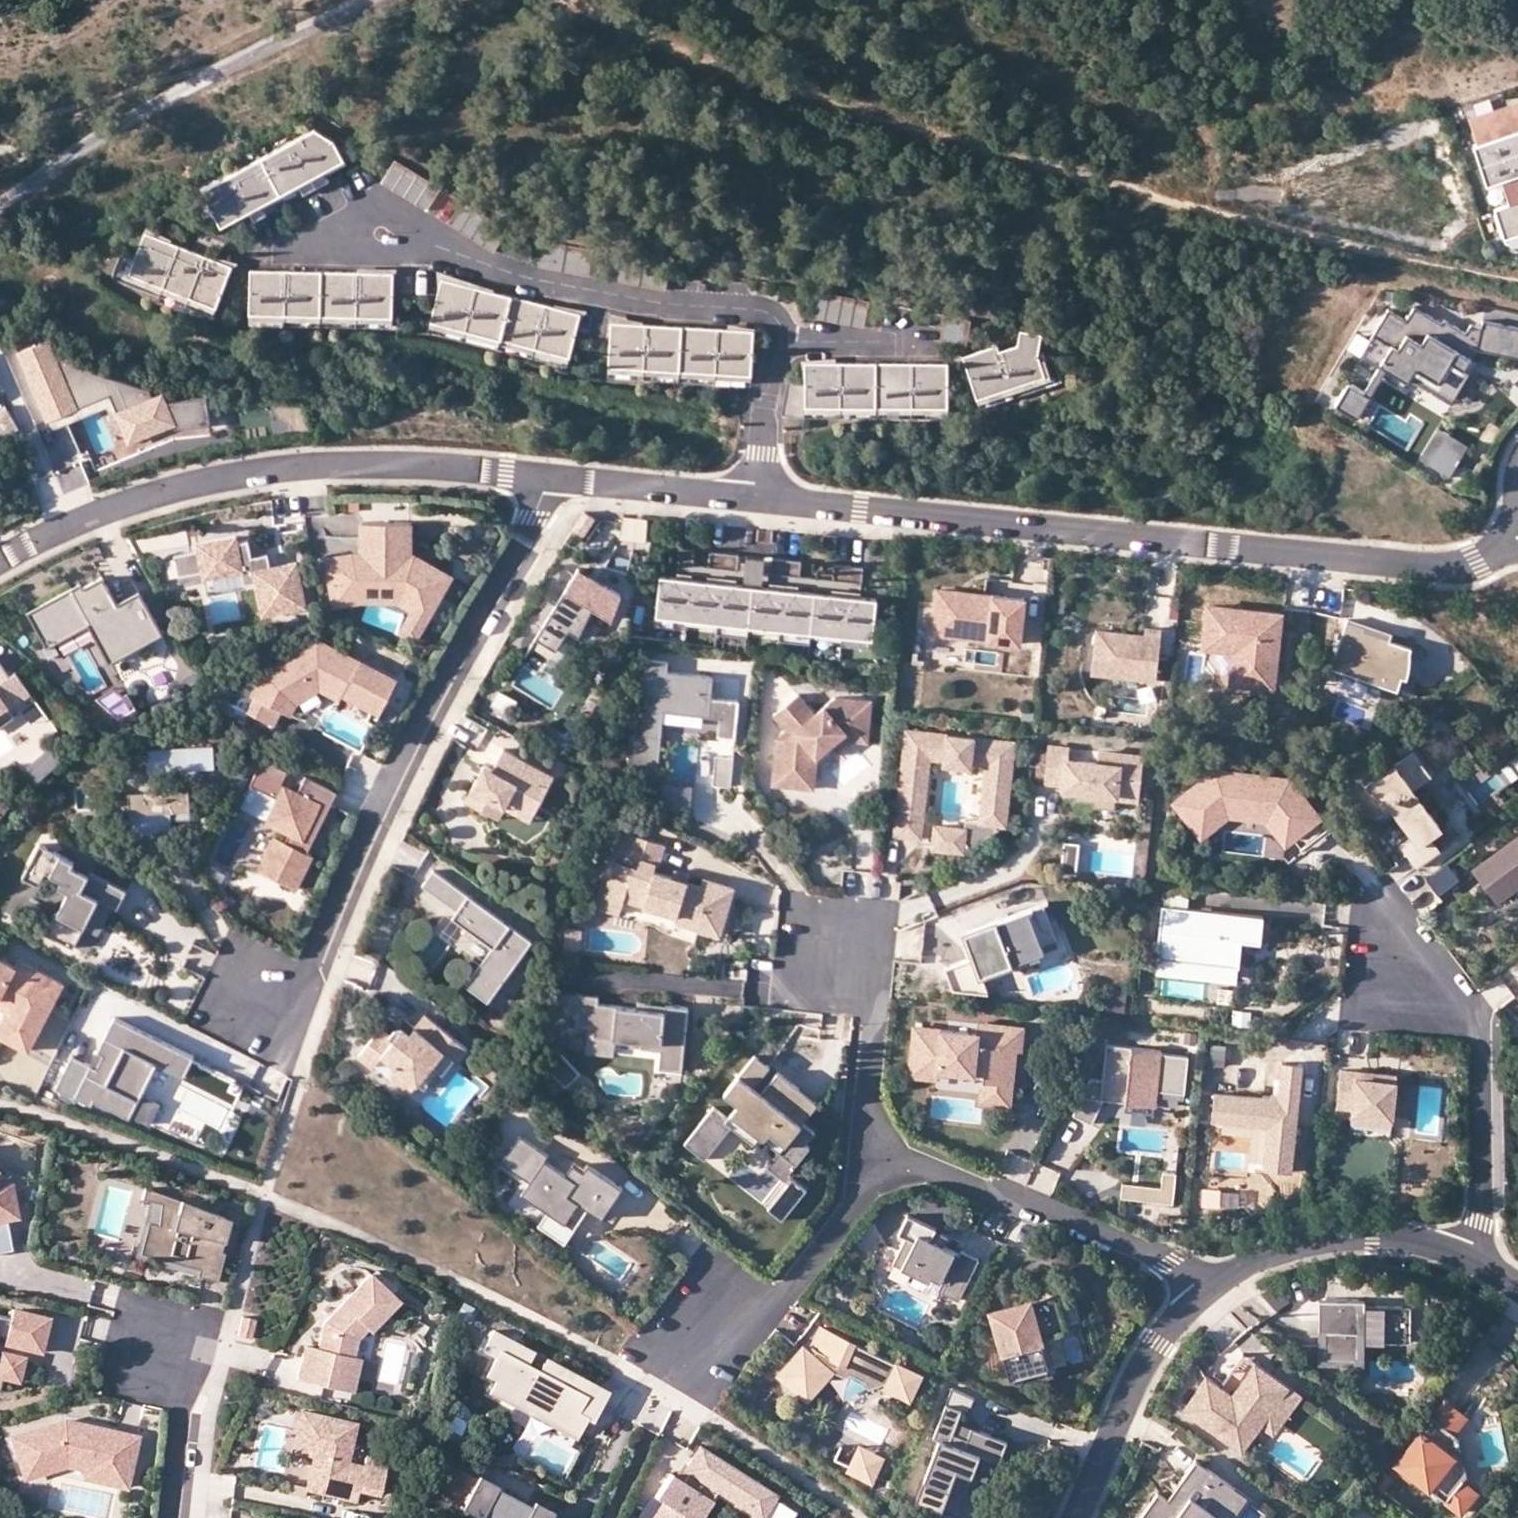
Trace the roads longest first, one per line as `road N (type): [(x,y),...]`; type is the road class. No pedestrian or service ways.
road 1 (residential): [(1517,540),(1478,564),(1420,567),(545,476)]
road 2 (residential): [(545,476),(521,545),(413,732),(294,997),(241,1020)]
road 3 (residential): [(545,476),(369,464),(222,478),(85,521),(0,561)]
road 4 (residential): [(880,1157),(1168,1264),(1205,1293)]
road 5 (unclassified): [(0,208),(122,122),(284,39)]
road 6 (residential): [(1401,967),(1447,999),(1479,1042),(1480,1223),(1467,1257)]
road 7 (residential): [(1205,1293),(1261,1258),(1344,1239),(1420,1243),(1467,1257)]
road 8 (residential): [(880,1157),(857,1202),(790,1289),(757,1317),(699,1339)]
road 9 (residential): [(1078,1517),(1159,1345),(1205,1293)]
road 10 (residential): [(825,931),(876,996),(869,1120),(880,1157)]
road 11 (residential): [(167,1337),(181,1379),(166,1517)]

